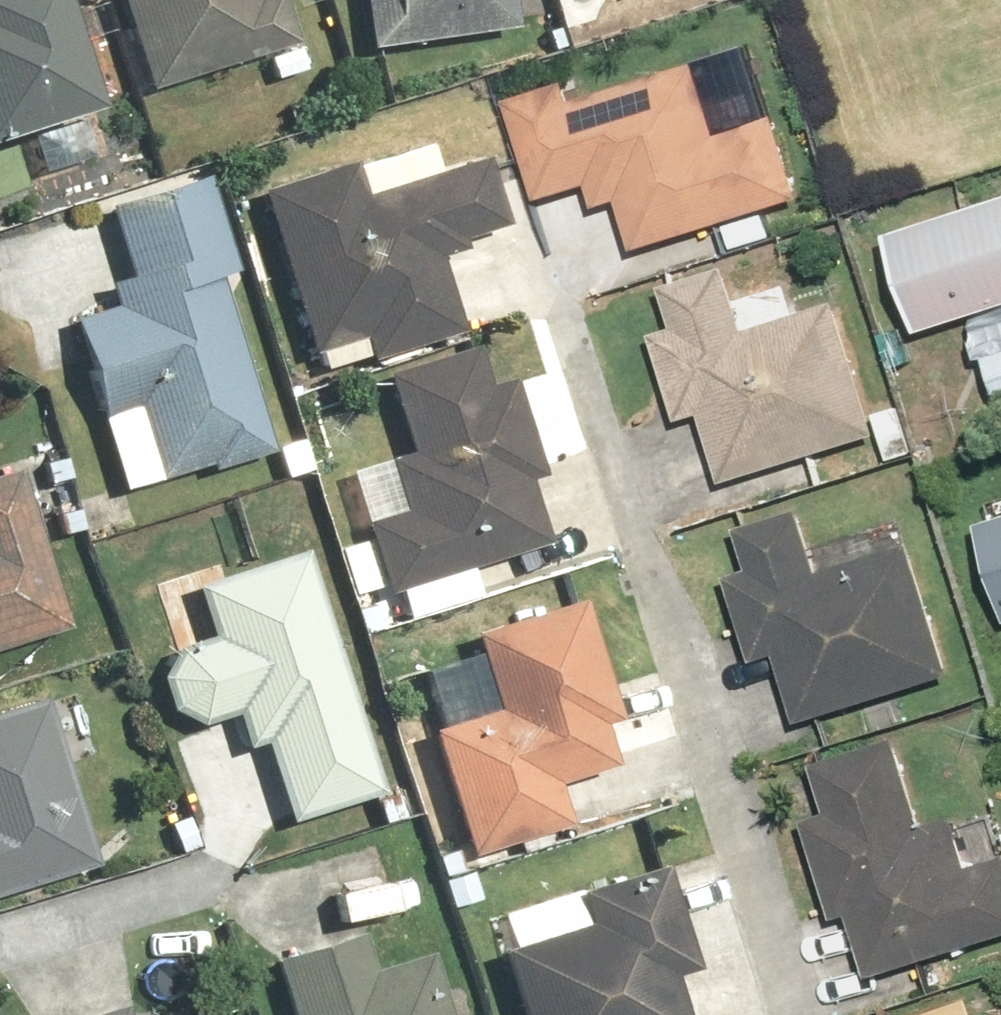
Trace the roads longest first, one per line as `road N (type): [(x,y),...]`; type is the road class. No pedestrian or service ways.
road 1 (residential): [(754,1014),(540,410)]

